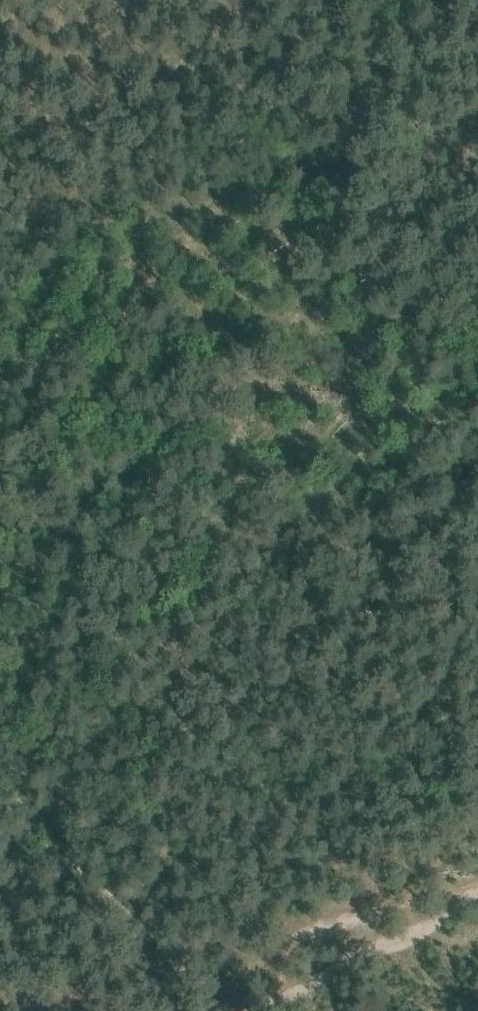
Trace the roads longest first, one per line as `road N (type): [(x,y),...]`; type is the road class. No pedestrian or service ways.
road 1 (track): [(477,894),(326,971),(241,996),(231,1010)]

